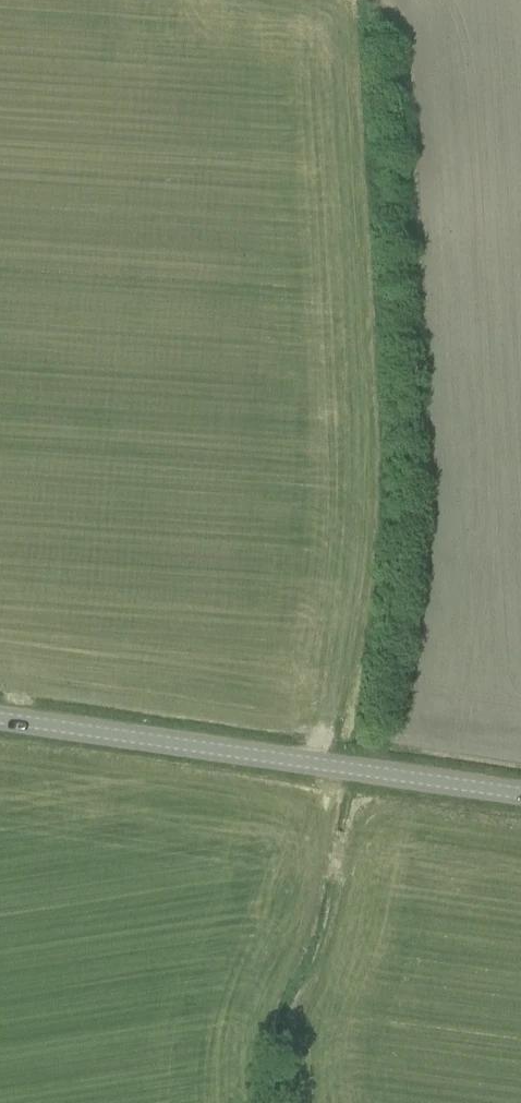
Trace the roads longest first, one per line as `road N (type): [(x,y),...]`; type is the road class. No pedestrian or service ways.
road 1 (tertiary): [(520,794),(0,719)]

